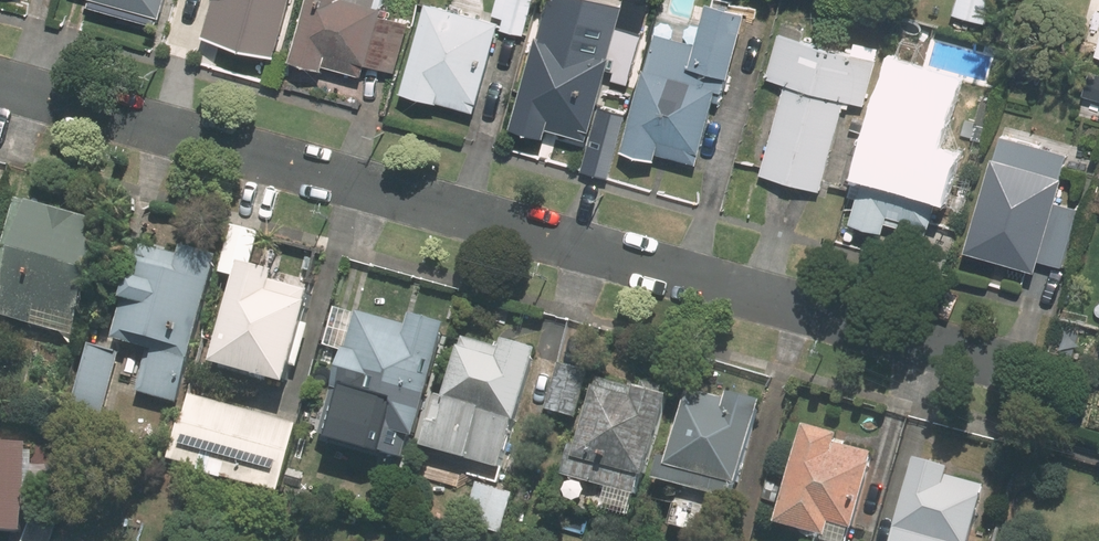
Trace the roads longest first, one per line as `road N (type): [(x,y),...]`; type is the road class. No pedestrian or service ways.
road 1 (residential): [(0,85),(997,364)]

